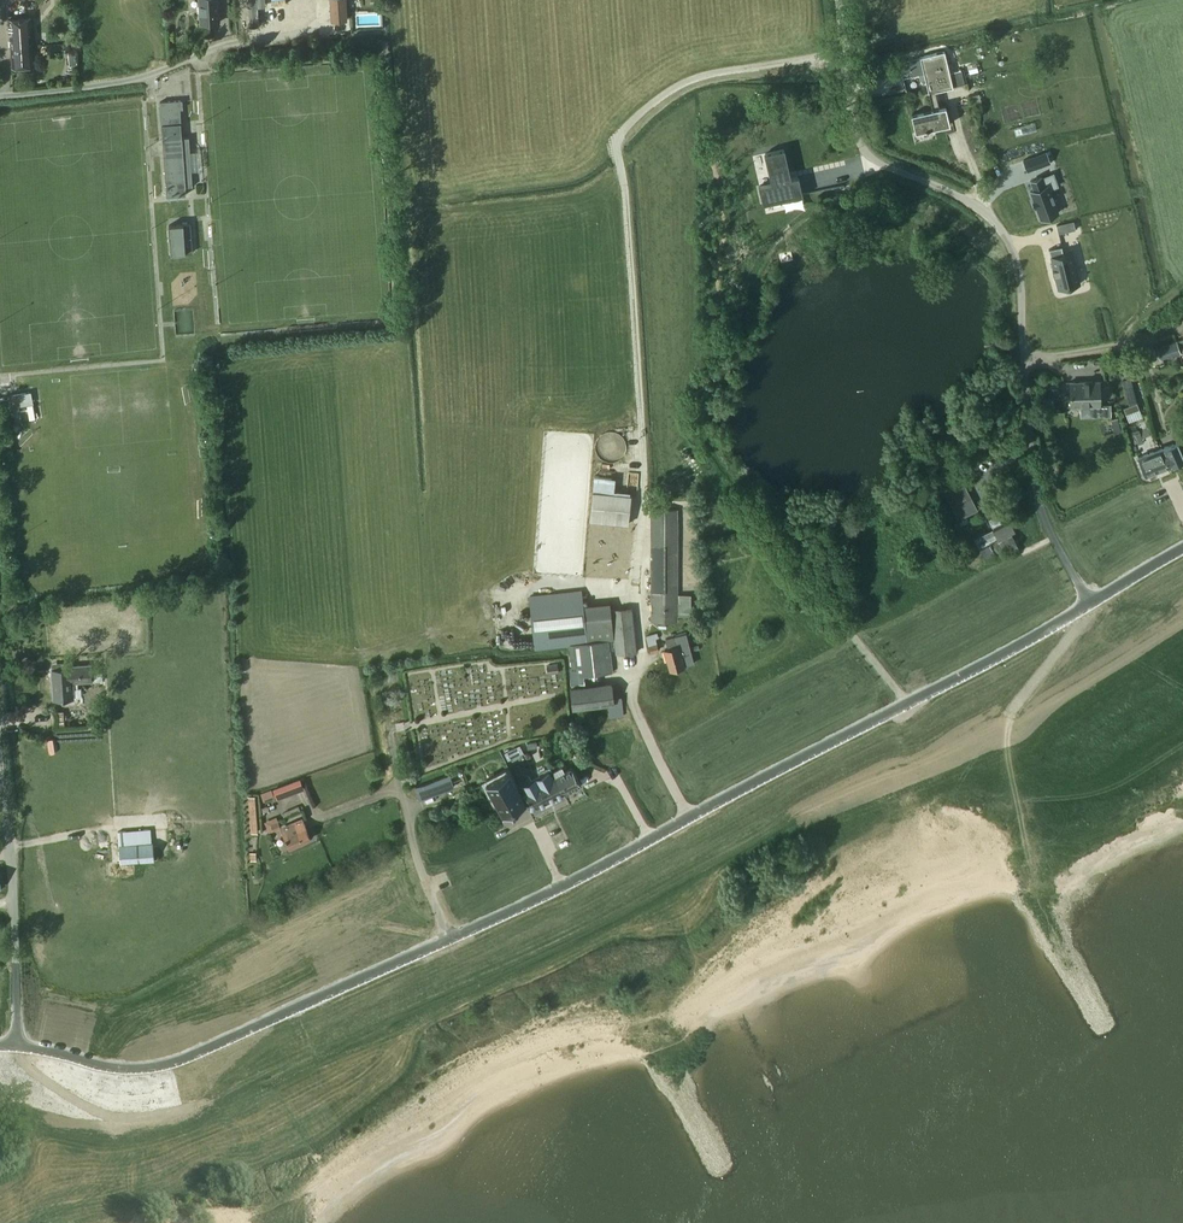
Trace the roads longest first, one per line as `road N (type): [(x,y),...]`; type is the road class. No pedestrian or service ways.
road 1 (unclassified): [(16,1046),(103,1056),(237,1038),(559,892),(1092,607)]
road 2 (unclassified): [(1092,607),(1042,509),(1021,279),(1008,240),(971,203),(871,157),(854,128),(843,49)]
road 3 (unclassified): [(641,425),(626,189),(615,143),(690,82),(843,49)]
road 4 (unclassified): [(16,1046),(15,902),(0,764)]
road 5 (unclassified): [(0,95),(149,77),(235,41)]

